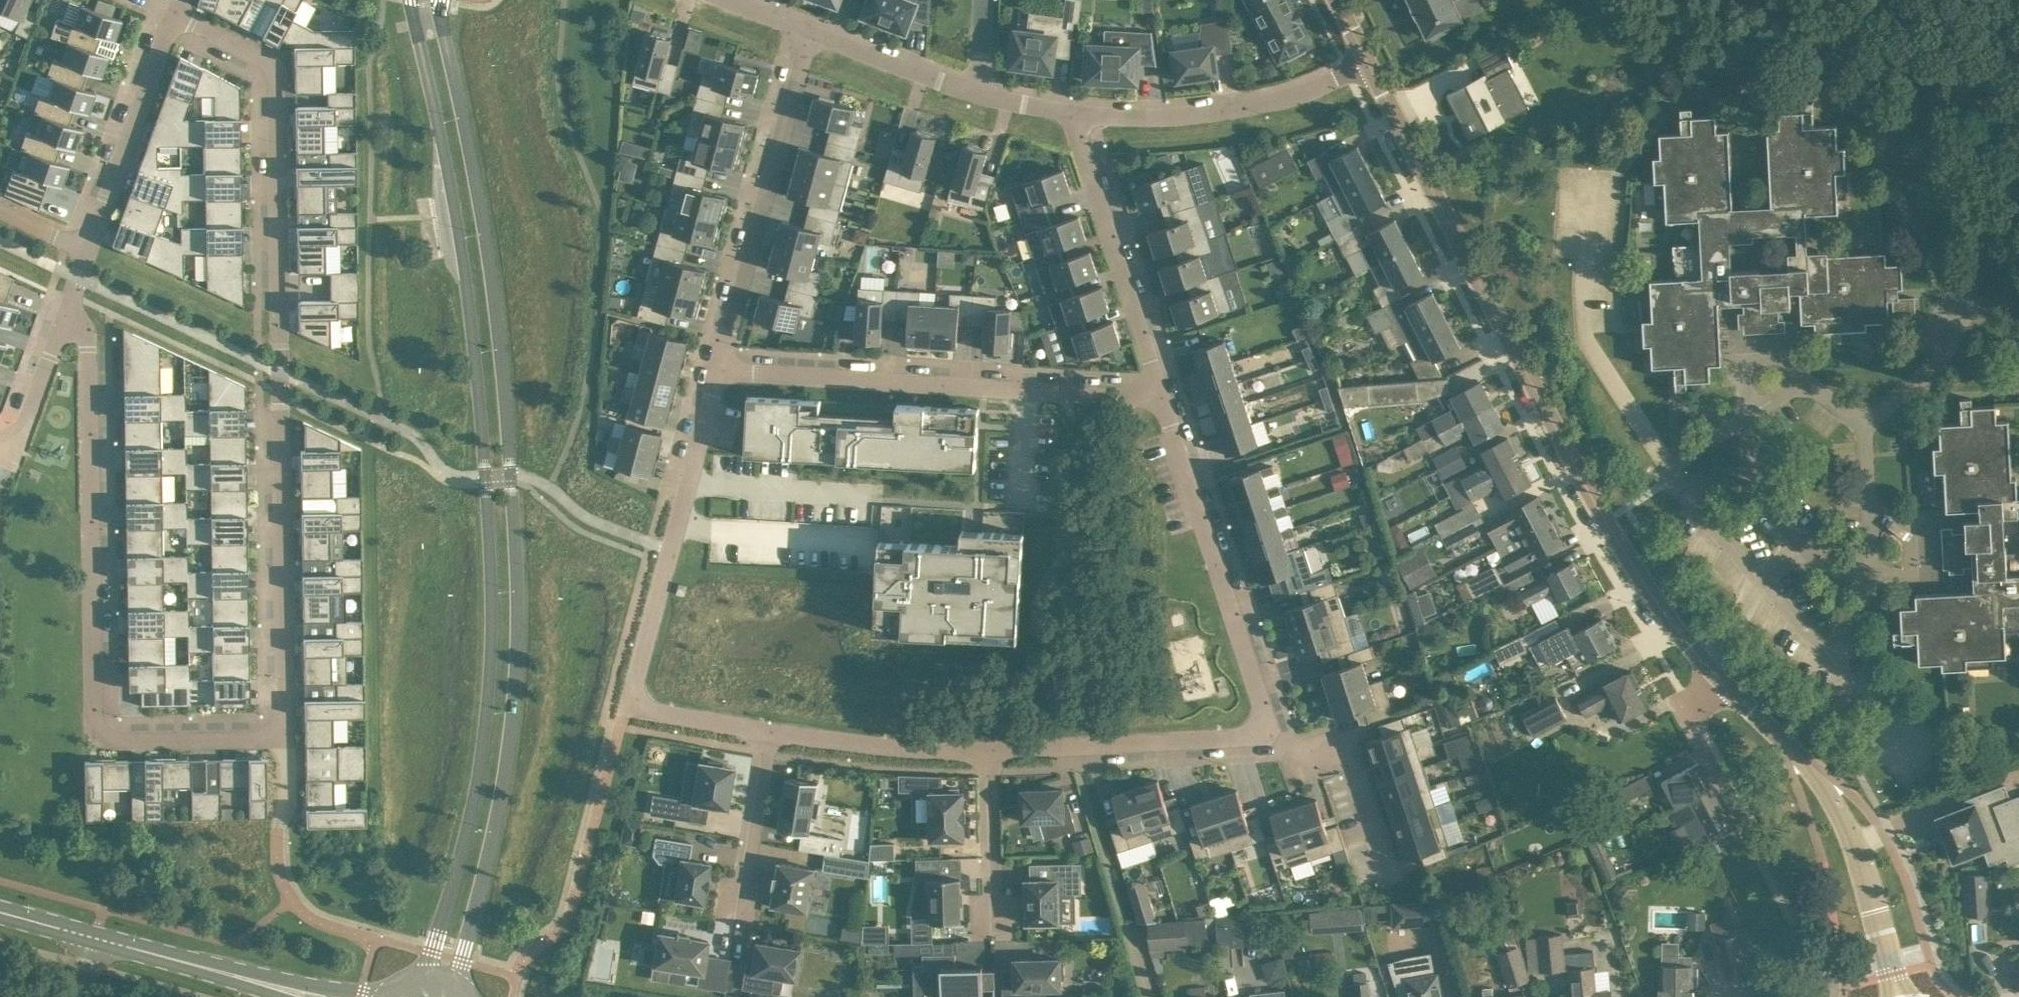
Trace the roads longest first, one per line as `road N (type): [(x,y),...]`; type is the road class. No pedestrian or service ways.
road 1 (tertiary): [(461,990),(507,767),(518,610),(497,328),(441,0)]
road 2 (tertiary): [(416,0),(471,330),(493,648),(478,790),(429,977)]
road 3 (residential): [(286,737),(275,67),(174,12)]
road 4 (unclassified): [(1365,62),(1604,519),(1673,627),(1721,681)]
road 5 (residential): [(61,324),(85,339),(97,739),(286,737)]
road 6 (residential): [(720,369),(630,705),(764,731)]
road 7 (residential): [(720,369),(1129,395),(1159,388)]
road 8 (unclassified): [(1721,681),(1811,765),(1835,802),(1869,884),(1898,996)]
road 9 (residential): [(1263,735),(1269,723),(1159,388)]
road 10 (residential): [(812,32),(720,369)]
road 11 (residential): [(1365,62),(1289,96),(1199,114),(1070,113)]
road 12 (residential): [(1159,388),(1070,113)]
road 13 (residential): [(987,750),(1263,735)]
road 14 (residential): [(174,12),(89,249)]
road 15 (residential): [(764,731),(987,750)]
road 16 (residential): [(1390,876),(1349,756),(1263,735)]
road 17 (secondary): [(285,986),(95,936)]
road 18 (residential): [(1721,681),(1688,698),(1689,705),(1744,828)]
road 19 (residential): [(978,89),(812,32)]
road 20 (residential): [(764,731),(741,898)]
road 21 (residential): [(987,750),(993,918)]
road 22 (residential): [(61,324),(16,452),(0,444)]

